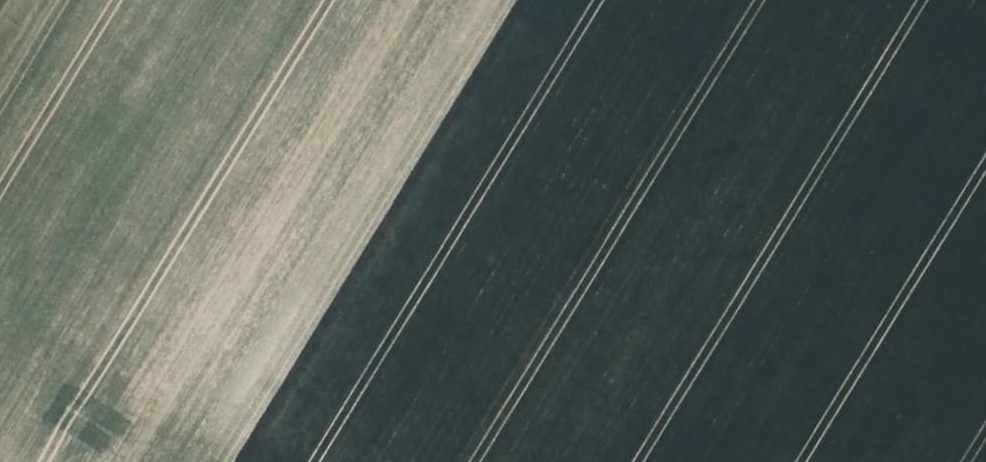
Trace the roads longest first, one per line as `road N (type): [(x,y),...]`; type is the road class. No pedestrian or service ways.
road 1 (track): [(165,461),(0,333)]

